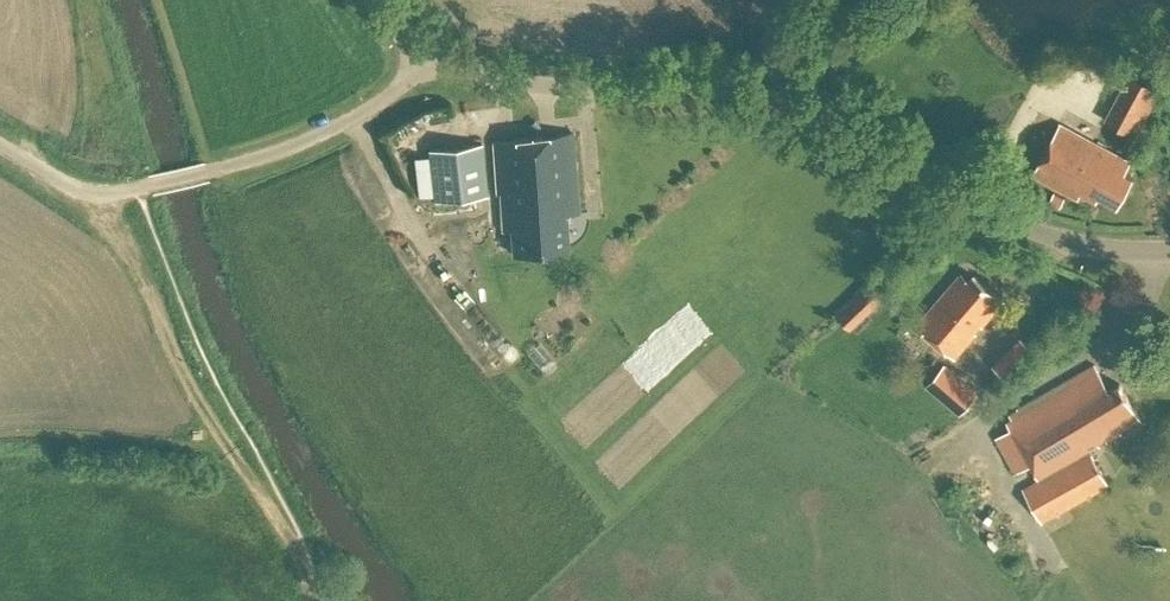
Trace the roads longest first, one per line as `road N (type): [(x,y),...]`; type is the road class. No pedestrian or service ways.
road 1 (unclassified): [(1169,250),(1048,236),(784,98),(503,80),(433,54)]
road 2 (track): [(110,194),(135,270),(229,445),(282,525),(313,600)]
road 3 (unclassified): [(148,187),(316,136),(378,105),(433,54)]
road 4 (unclassified): [(148,187),(94,194),(0,143)]

